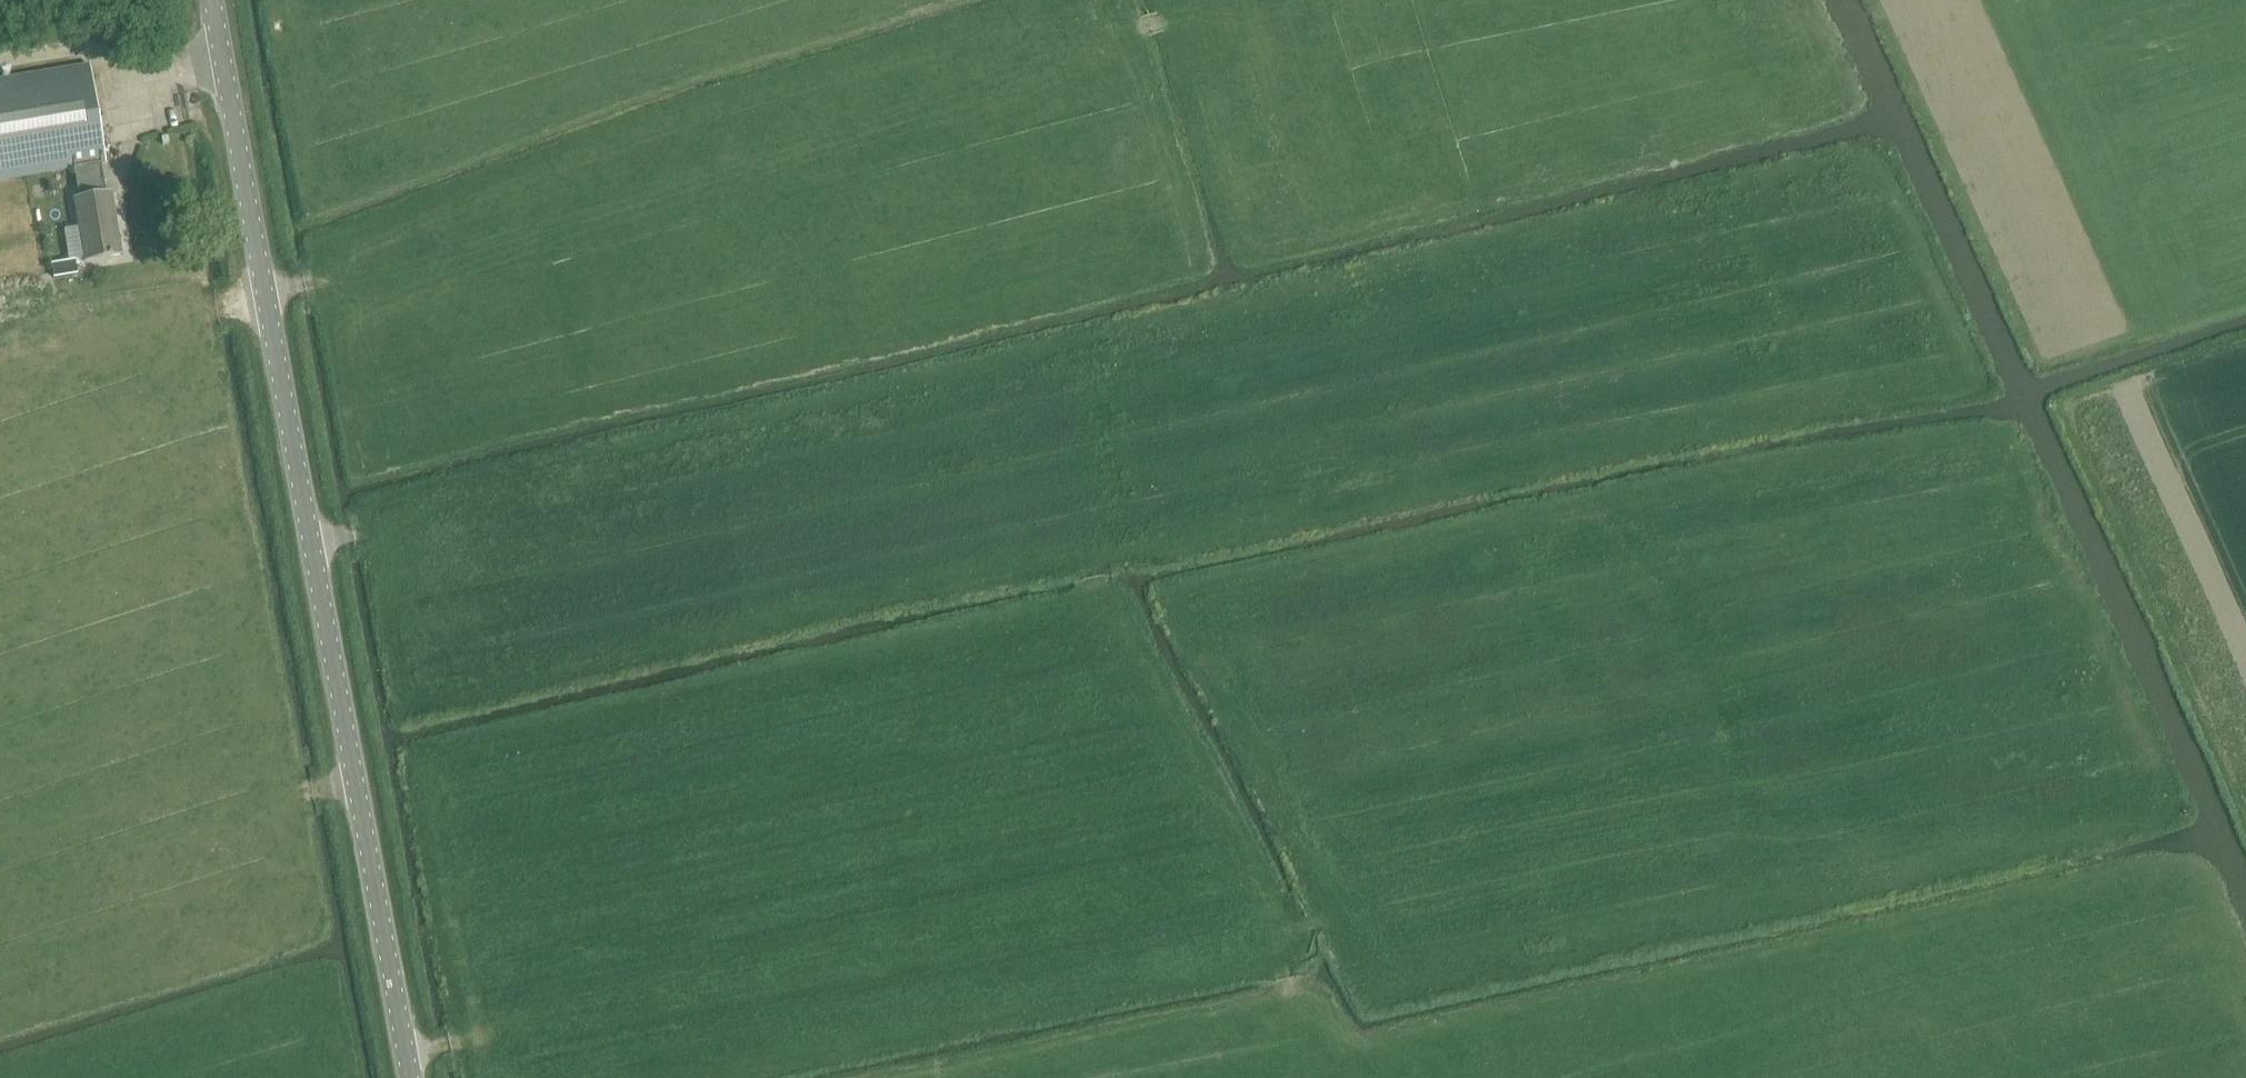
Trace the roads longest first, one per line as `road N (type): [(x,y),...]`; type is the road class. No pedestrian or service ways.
road 1 (unclassified): [(409,1077),(216,0)]

